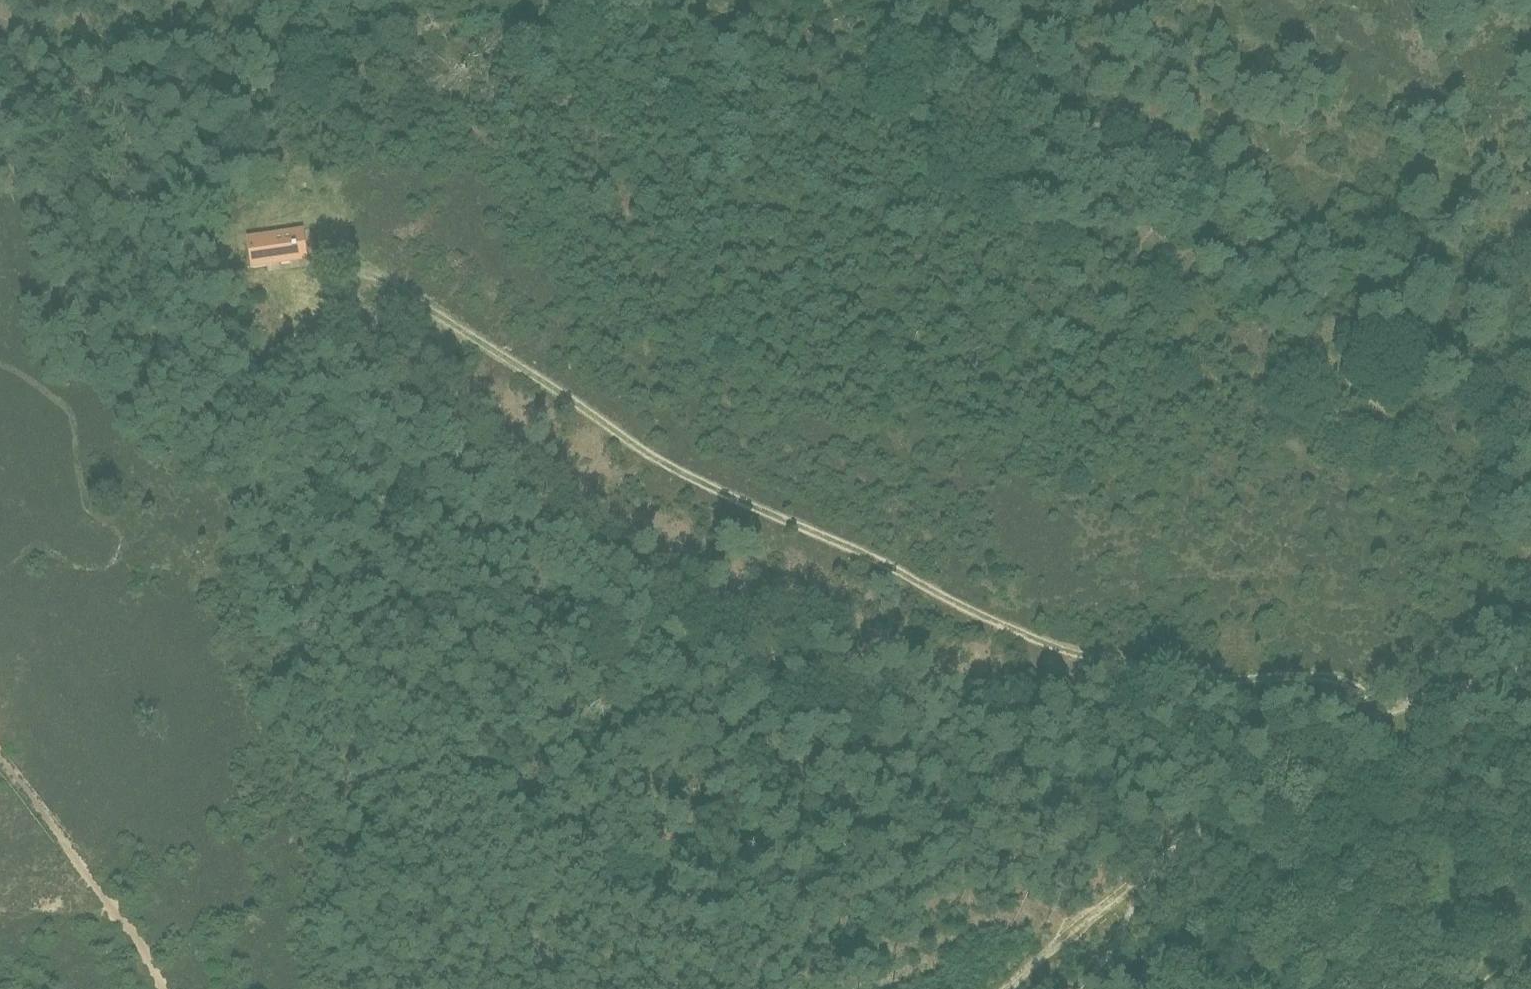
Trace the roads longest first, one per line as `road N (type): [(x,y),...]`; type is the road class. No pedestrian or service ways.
road 1 (track): [(1382,714),(1373,698),(1350,687),(1138,667),(997,624),(691,479),(325,247)]
road 2 (track): [(1216,818),(1366,721),(1530,671)]
road 3 (track): [(1002,988),(1124,883)]
road 4 (track): [(1124,883),(1119,938),(1077,988)]

